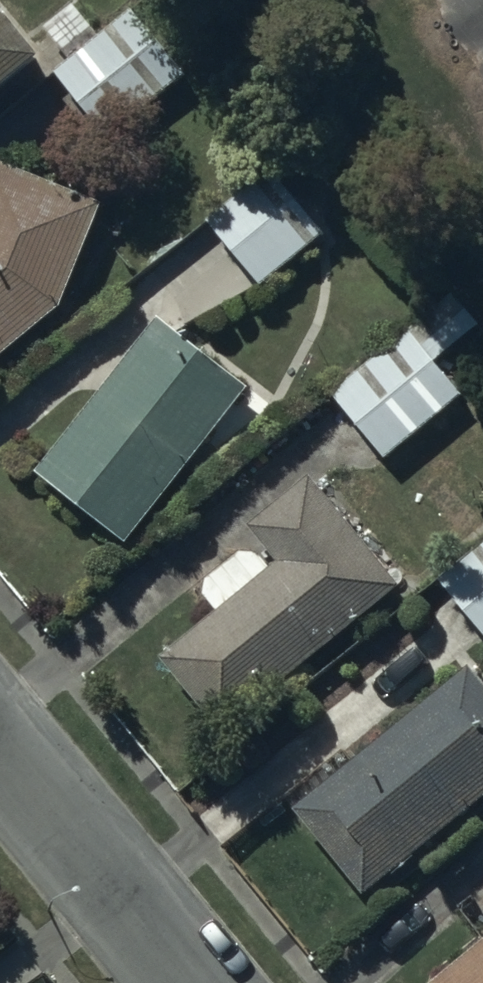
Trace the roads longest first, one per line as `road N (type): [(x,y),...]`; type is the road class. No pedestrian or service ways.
road 1 (residential): [(0,768),(179,982)]

